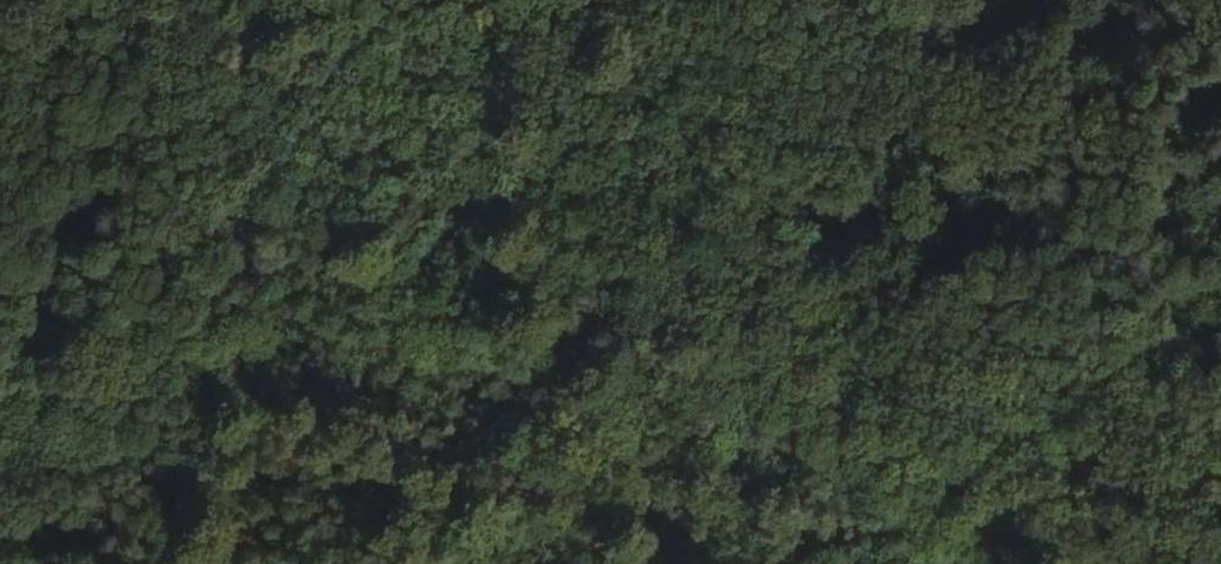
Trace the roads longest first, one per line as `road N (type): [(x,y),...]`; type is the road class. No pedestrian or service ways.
road 1 (track): [(450,0),(1025,445),(1220,486)]

